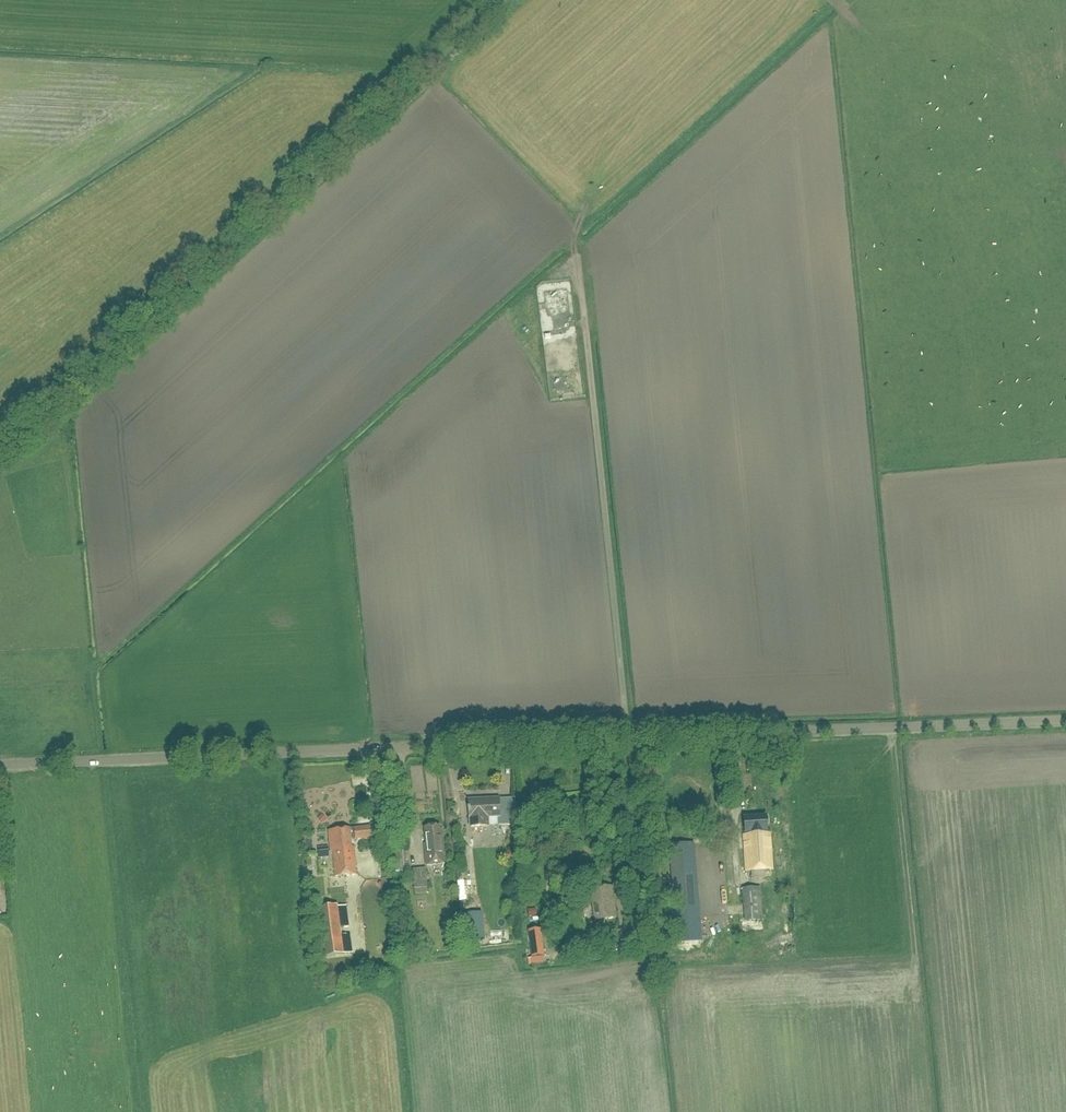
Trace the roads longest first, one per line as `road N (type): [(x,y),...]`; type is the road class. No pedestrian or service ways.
road 1 (tertiary): [(0,765),(1065,723)]
road 2 (track): [(504,0),(0,457)]

